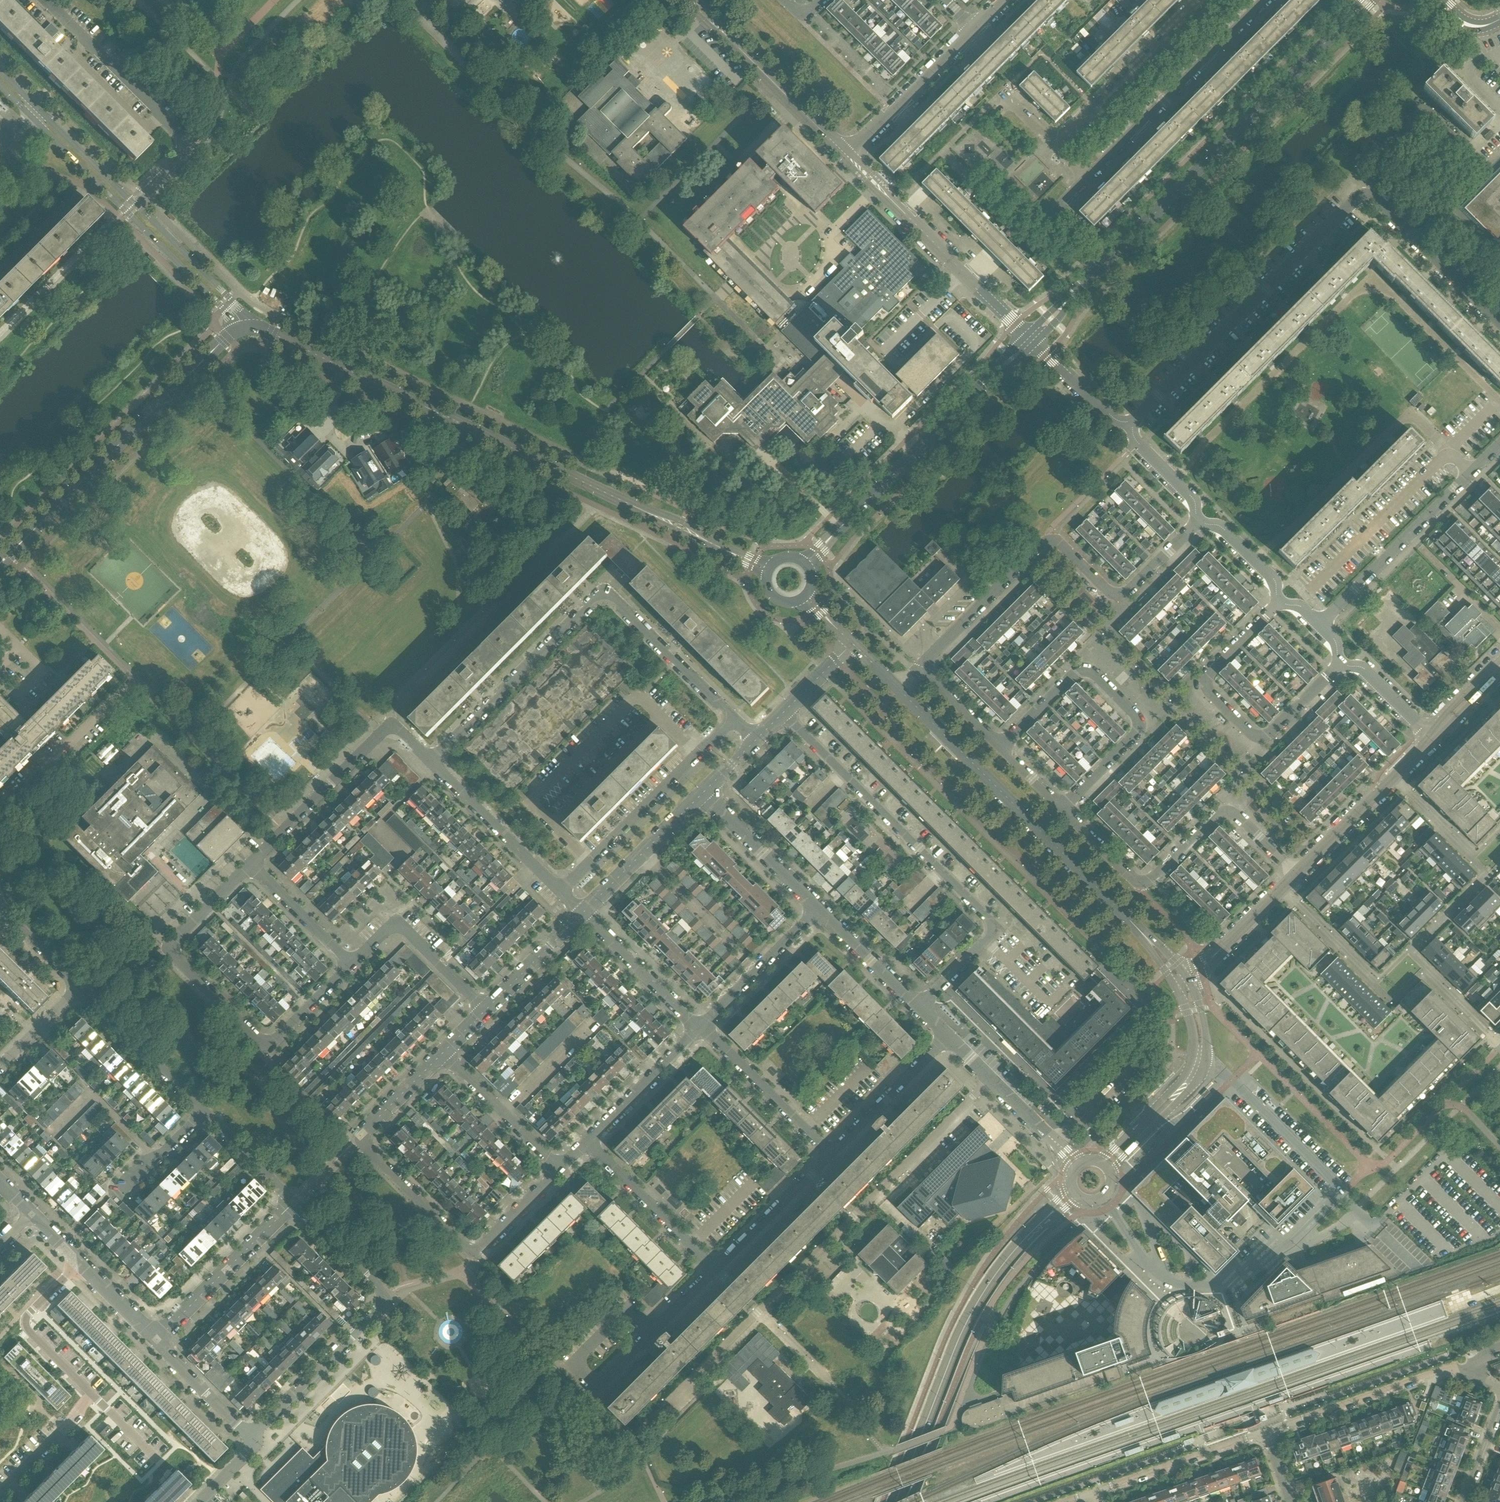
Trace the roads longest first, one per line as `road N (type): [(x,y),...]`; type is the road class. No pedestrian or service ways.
road 1 (residential): [(1131,424),(1360,197),(1373,198),(1499,323)]
road 2 (tertiary): [(769,572),(348,370)]
road 3 (residential): [(668,1402),(991,1079)]
road 4 (residential): [(755,740),(603,593),(429,762)]
road 5 (residential): [(920,1008),(998,926),(783,713)]
road 6 (tertiary): [(1183,979),(898,688)]
road 7 (residential): [(919,666),(1051,534),(1118,594),(1201,520)]
road 8 (residential): [(349,966),(267,1048),(167,948),(252,864)]
road 9 (tertiary): [(896,1501),(982,1295),(1073,1196)]
road 10 (tertiary): [(1098,268),(1346,23)]
road 11 (tertiary): [(0,563),(235,330)]
road 12 (residential): [(253,1443),(382,1303),(379,1286),(294,1203)]
road 13 (tertiary): [(804,564),(1030,336)]
road 14 (residential): [(1206,1063),(1342,1194),(1284,1247),(1239,1272)]
road 15 (residential): [(1295,875),(1225,813),(1160,875),(1135,881),(1062,806)]
road 16 (tertiary): [(251,327),(37,109)]
road 17 (residential): [(1062,806),(1136,735),(1136,715),(1093,673),(1077,673),(1002,747)]
road 18 (residential): [(1341,664),(1267,735),(1247,731),(1211,695),(1209,671),(1280,600)]
road 19 (tertiary): [(30,117),(225,311),(235,330)]
road 20 (residential): [(481,1248),(465,1247),(362,1143),(441,1055)]
road 21 (residential): [(157,1460),(25,1327),(79,1264)]
road 22 (residential): [(1030,336),(846,155)]
road 23 (residential): [(1202,0),(1056,146),(1089,178)]
road 24 (residential): [(1089,178),(1267,0)]
road 25 (residential): [(846,155),(689,0)]
road 26 (residential): [(1267,1434),(1475,1361)]
road 27 (residential): [(1312,590),(1447,456),(1467,476)]
road 28 (residential): [(582,914),(429,762)]
road 29 (residential): [(1467,476),(1319,626)]
road 30 (residential): [(252,864),(392,725)]
road 31 (residential): [(156,1342),(294,1203)]
road 32 (residential): [(485,1012),(399,926),(349,966)]
road 33 (residential): [(831,1156),(701,1028)]
road 34 (residential): [(714,1272),(587,1143)]
road 35 (residential): [(1267,1434),(1096,1493)]
road 36 (residential): [(846,155),(973,29)]
road 37 (residential): [(1105,1198),(1159,1275),(1191,1283),(1239,1272)]
road 38 (residential): [(205,1111),(79,988)]
road 39 (residential): [(1407,949),(1375,980),(1284,886)]
road 40 (residential): [(0,811),(125,688)]
road 41 (residential): [(582,914),(704,791)]
road 42 (residential): [(701,1028),(820,908)]
road 43 (residential): [(831,1156),(949,1037)]
road 44 (residential): [(560,1169),(441,1055)]
road 45 (residential): [(701,1028),(582,914)]
road 46 (residential): [(704,791),(820,908)]
road 47 (residential): [(714,1272),(831,1156)]
road 48 (residential): [(598,1387),(714,1272)]
road 49 (residential): [(587,1143),(701,1028)]
road 50 (tertiary): [(1110,1171),(1206,1063)]
road 51 (residential): [(820,908),(920,1008)]
road 52 (residential): [(349,966),(252,864)]
road 53 (residential): [(1295,875),(1394,775)]
road 54 (residential): [(253,1443),(156,1342)]
road 55 (tertiary): [(1192,1057),(1183,1078),(1102,1162)]
road 56 (residential): [(485,1012),(582,914)]
road 57 (residential): [(1183,979),(1284,886)]
road 58 (residential): [(1131,424),(1111,418),(1030,336)]
road 59 (residential): [(1407,949),(1499,1045)]
road 60 (residential): [(294,1203),(205,1111)]
road 61 (residential): [(1098,268),(1055,225),(1056,210),(1089,178)]
road 62 (residential): [(1201,520),(1189,496),(1137,443),(1131,424)]
road 63 (residential): [(991,1079),(1076,1165)]

